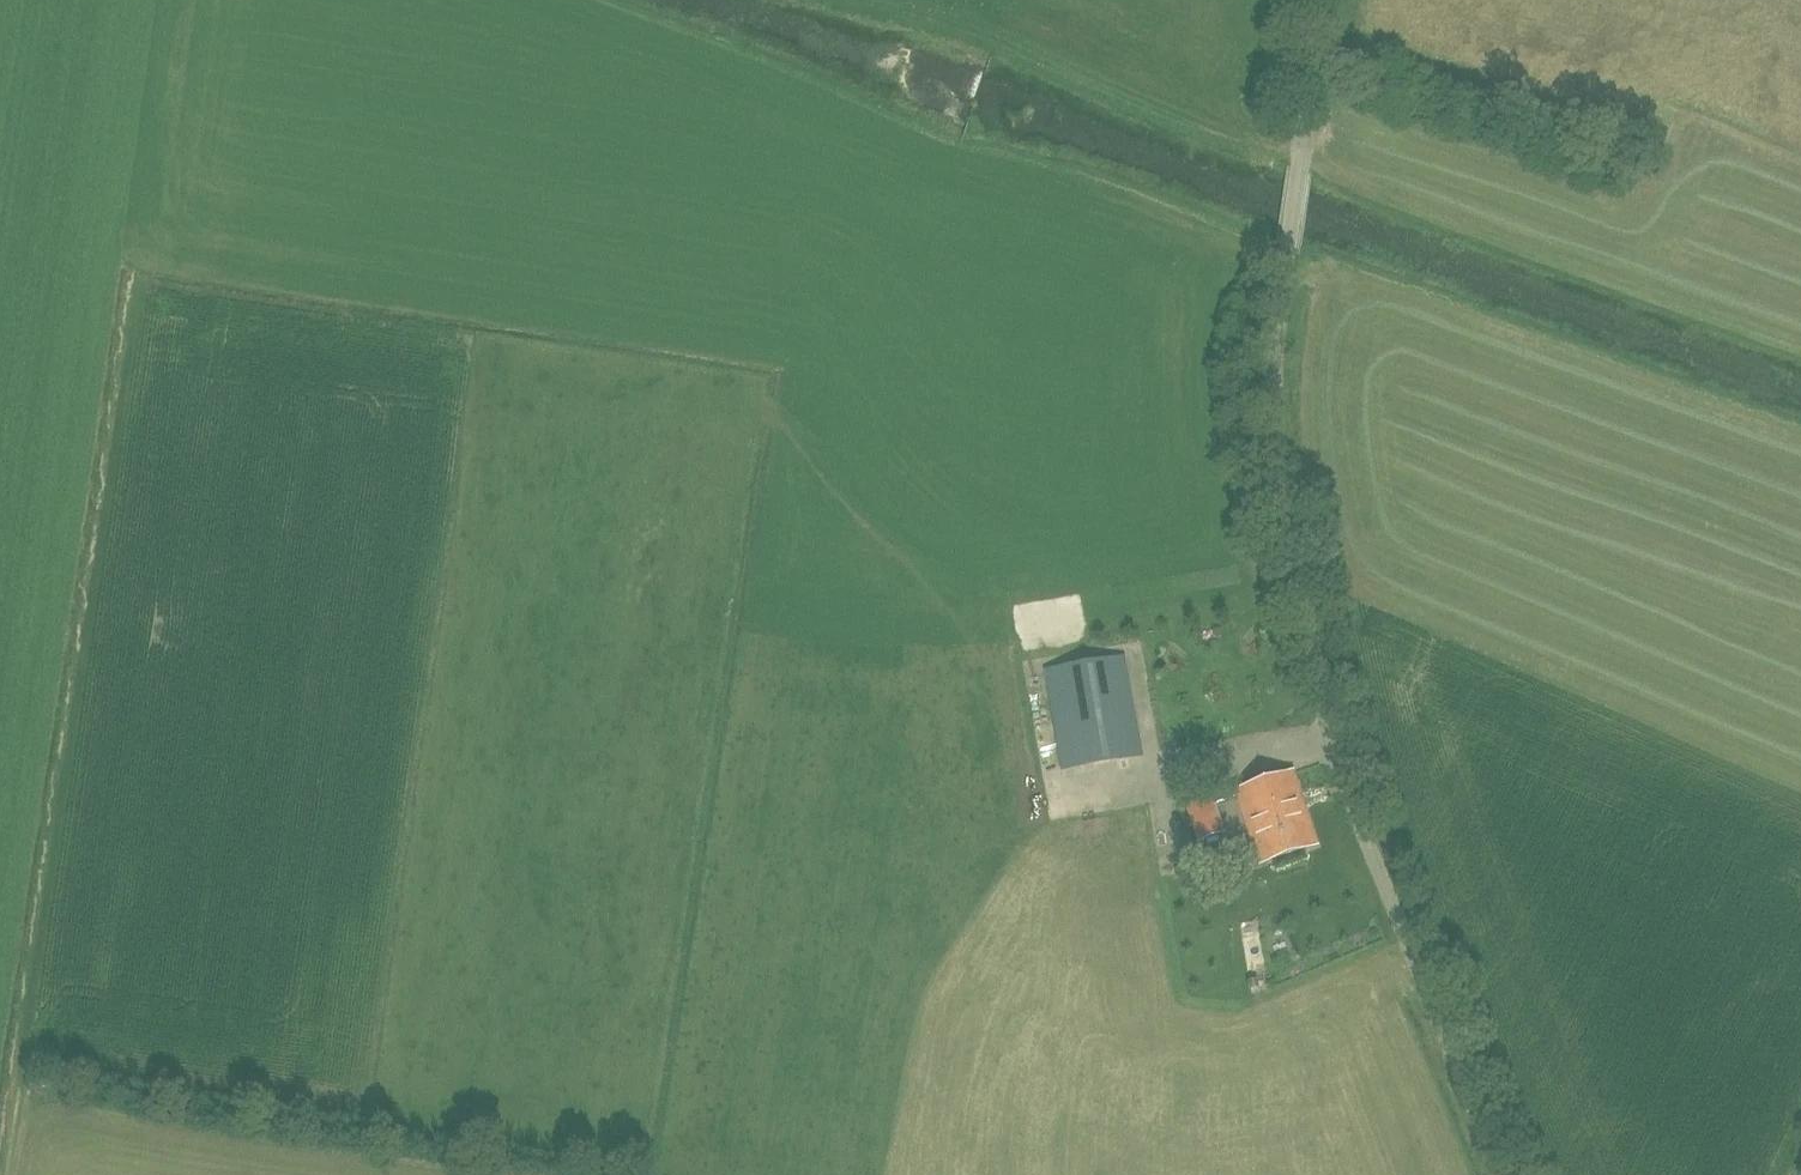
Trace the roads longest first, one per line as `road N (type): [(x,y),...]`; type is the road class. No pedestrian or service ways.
road 1 (unclassified): [(1503,1174),(1362,829),(1295,596),(1274,415),(1278,303),(1306,96),(1330,0)]

